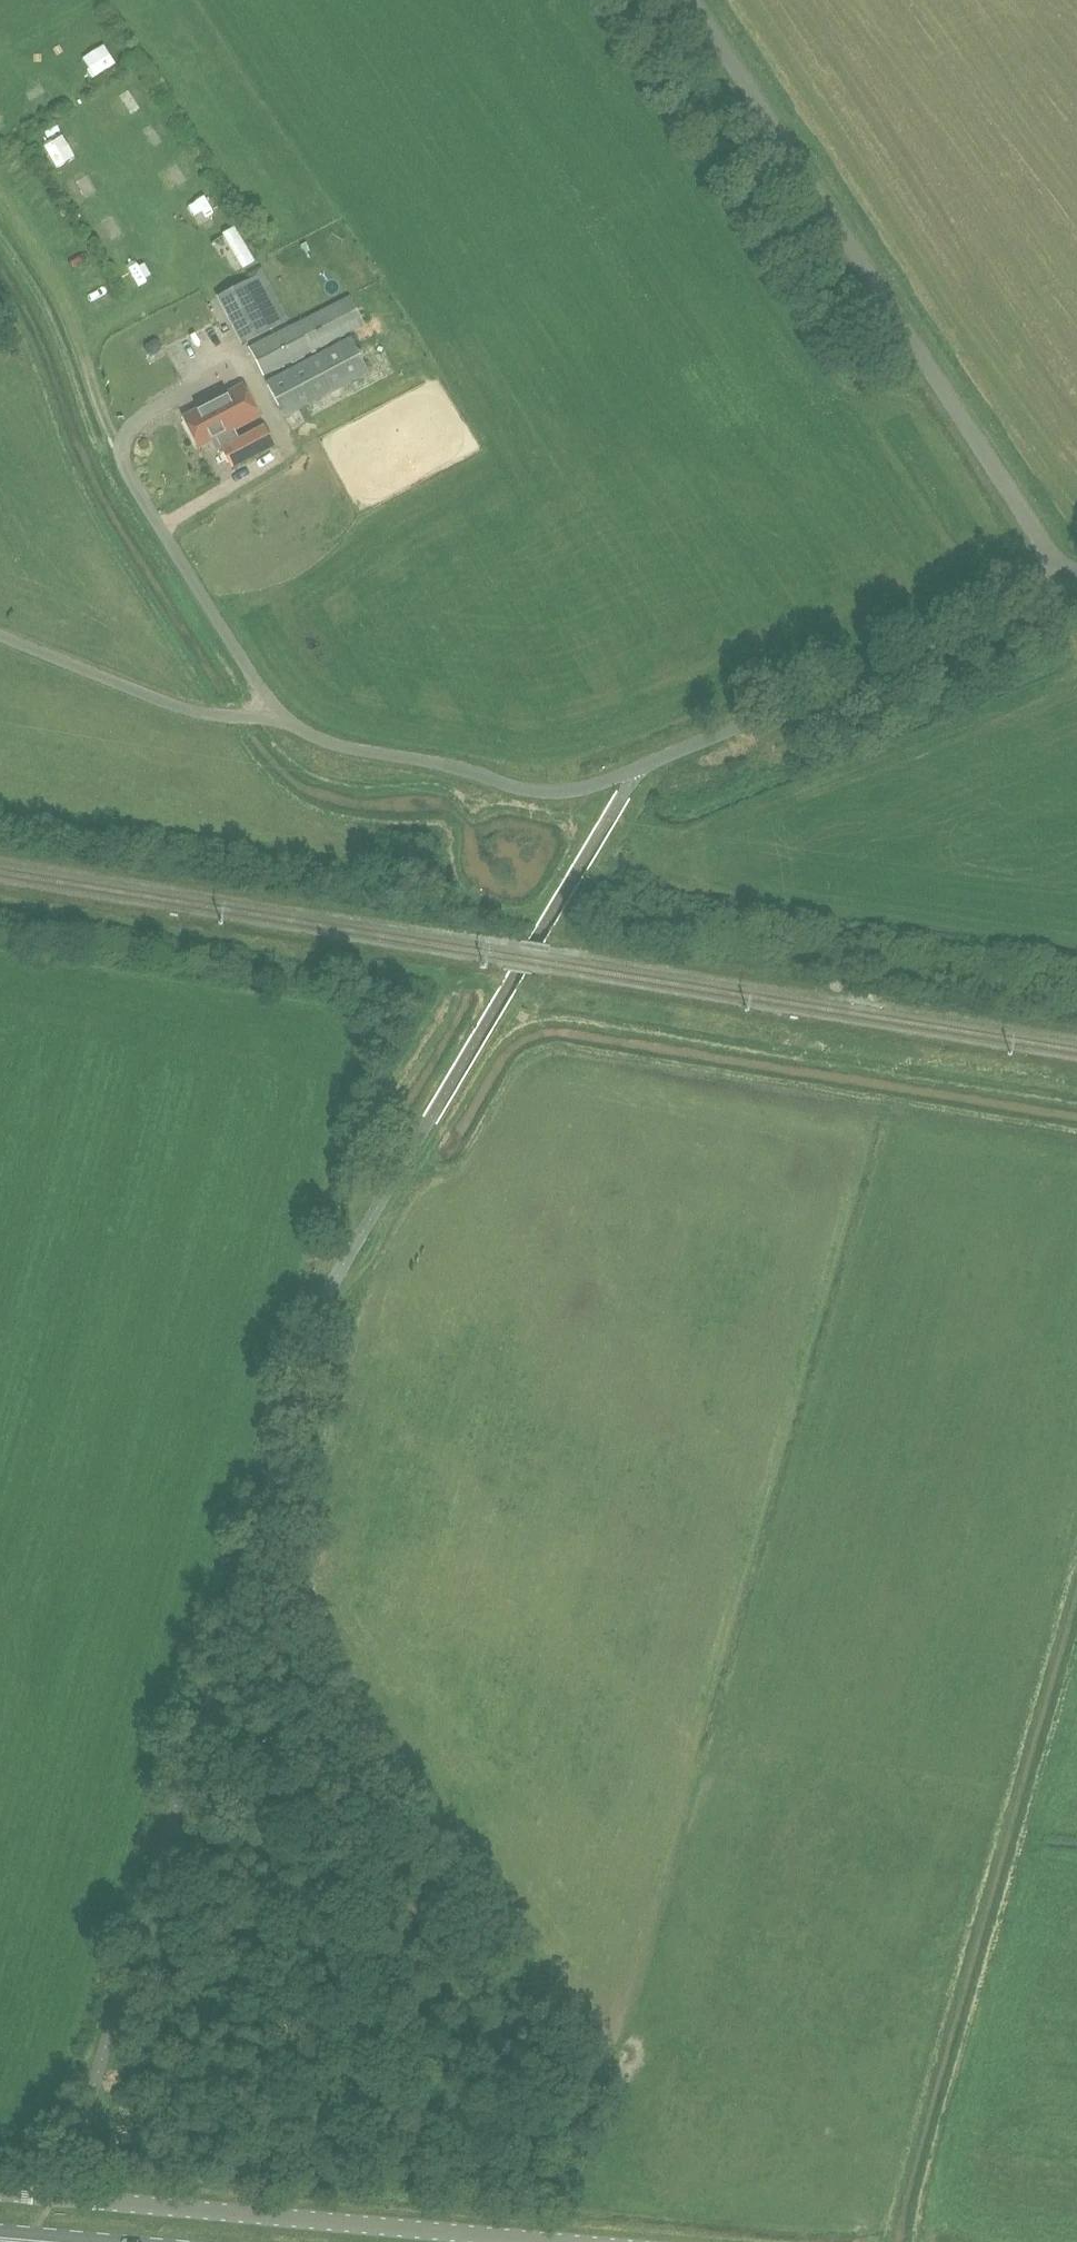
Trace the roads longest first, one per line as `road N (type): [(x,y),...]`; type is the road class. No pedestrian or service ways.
road 1 (unclassified): [(1076,593),(635,770),(548,787),(388,767),(284,724),(217,718),(0,644)]
road 2 (unclassified): [(340,1274),(305,1336),(239,1607),(64,2196)]
road 3 (unclassified): [(1076,593),(693,0)]
road 4 (unclassified): [(564,2241),(64,2196)]

